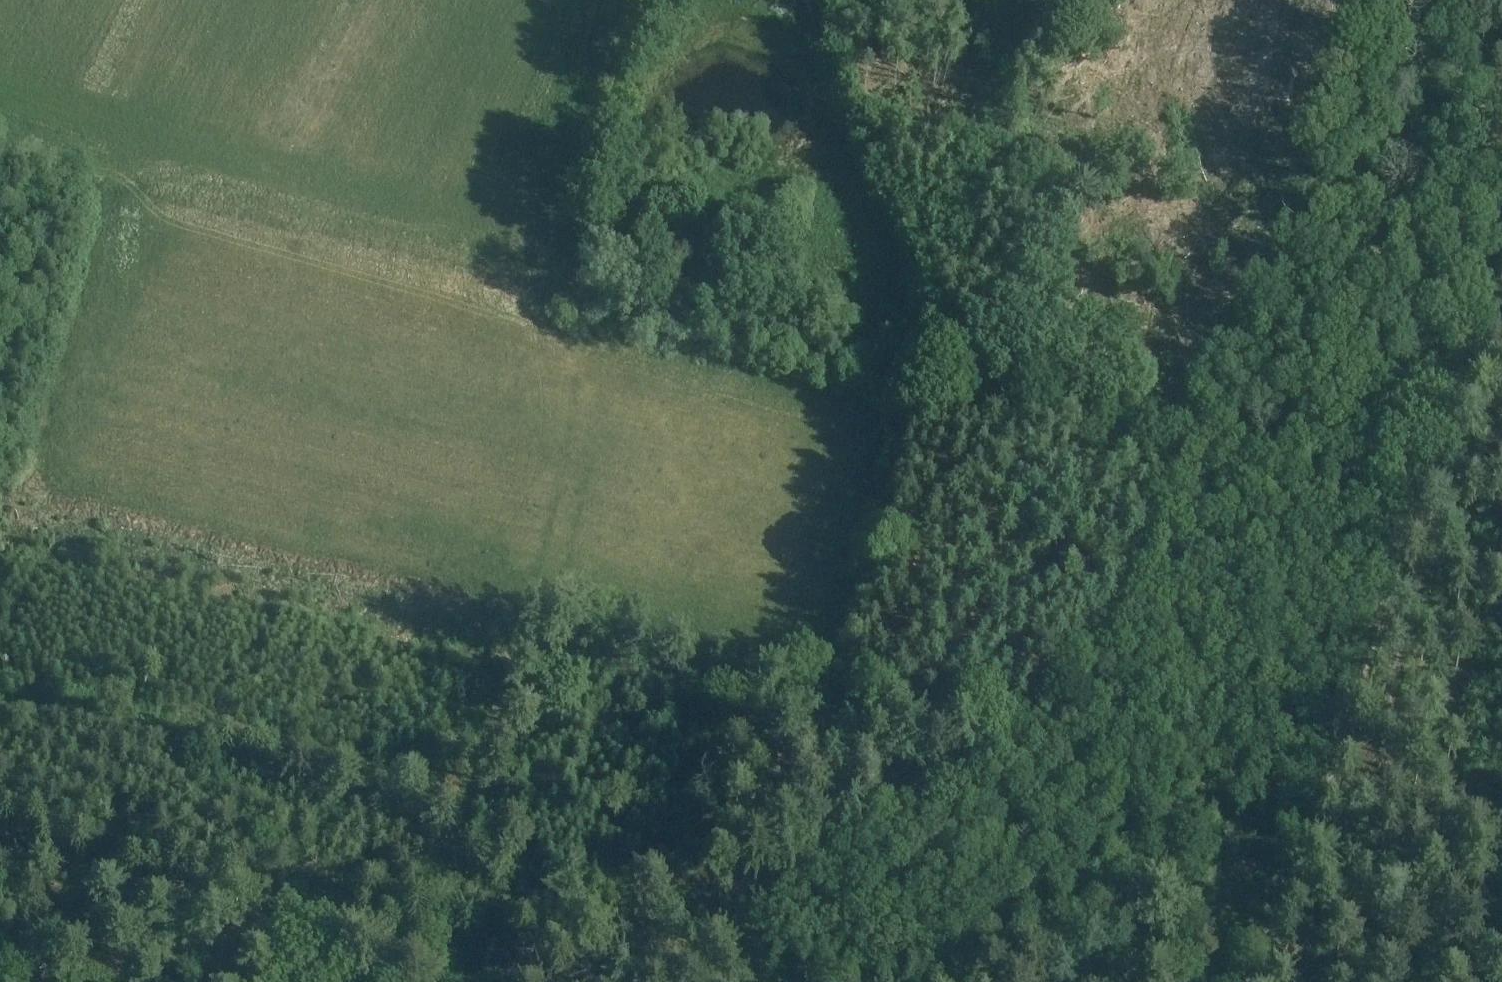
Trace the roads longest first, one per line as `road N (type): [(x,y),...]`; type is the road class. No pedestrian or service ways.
road 1 (track): [(1259,976),(1501,293)]
road 2 (track): [(386,963),(212,930),(0,874)]

